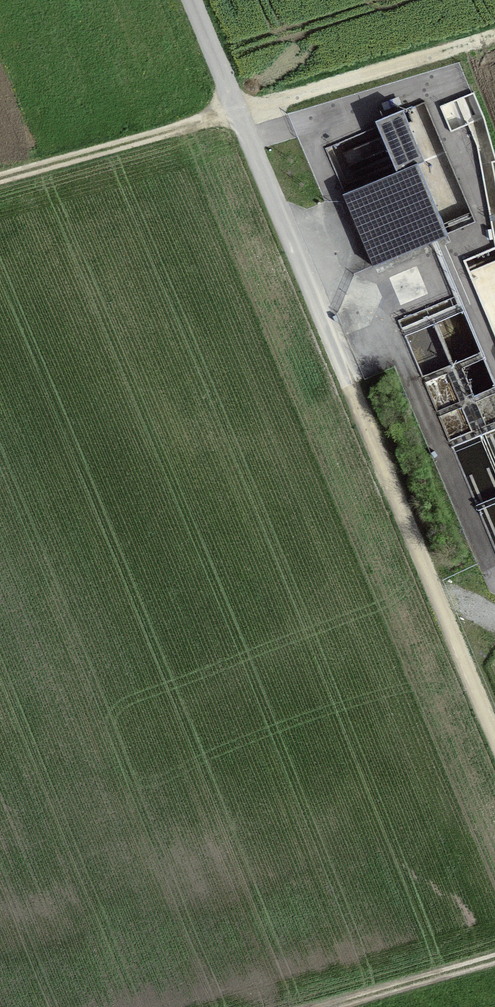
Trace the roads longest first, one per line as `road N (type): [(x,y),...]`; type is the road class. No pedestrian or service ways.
road 1 (track): [(494,735),(190,0)]
road 2 (track): [(494,37),(0,180)]
road 3 (track): [(494,959),(337,1006)]

